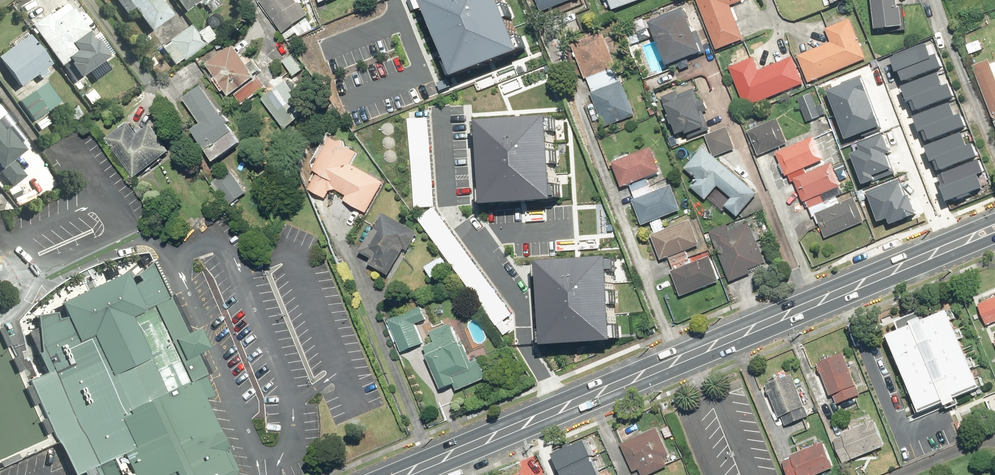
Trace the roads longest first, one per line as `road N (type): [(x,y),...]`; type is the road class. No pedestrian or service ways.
road 1 (secondary): [(376,474),(994,219)]
road 2 (secondary): [(994,239),(429,474)]

